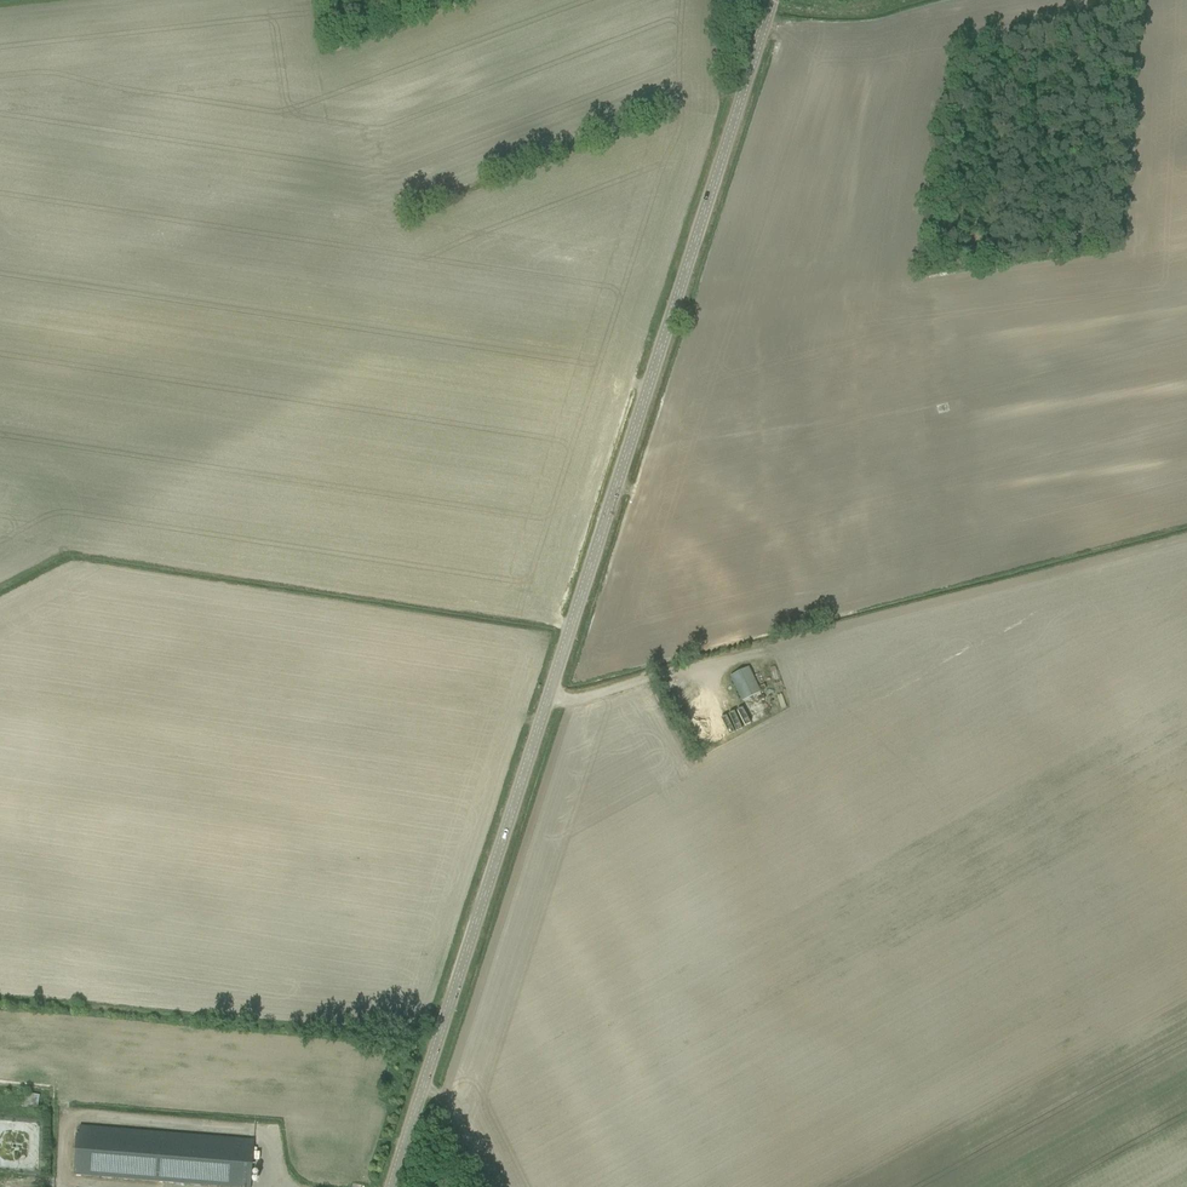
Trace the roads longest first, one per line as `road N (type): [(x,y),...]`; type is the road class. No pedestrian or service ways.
road 1 (tertiary): [(391,1186),(772,0)]
road 2 (track): [(549,695),(566,698),(769,647)]

